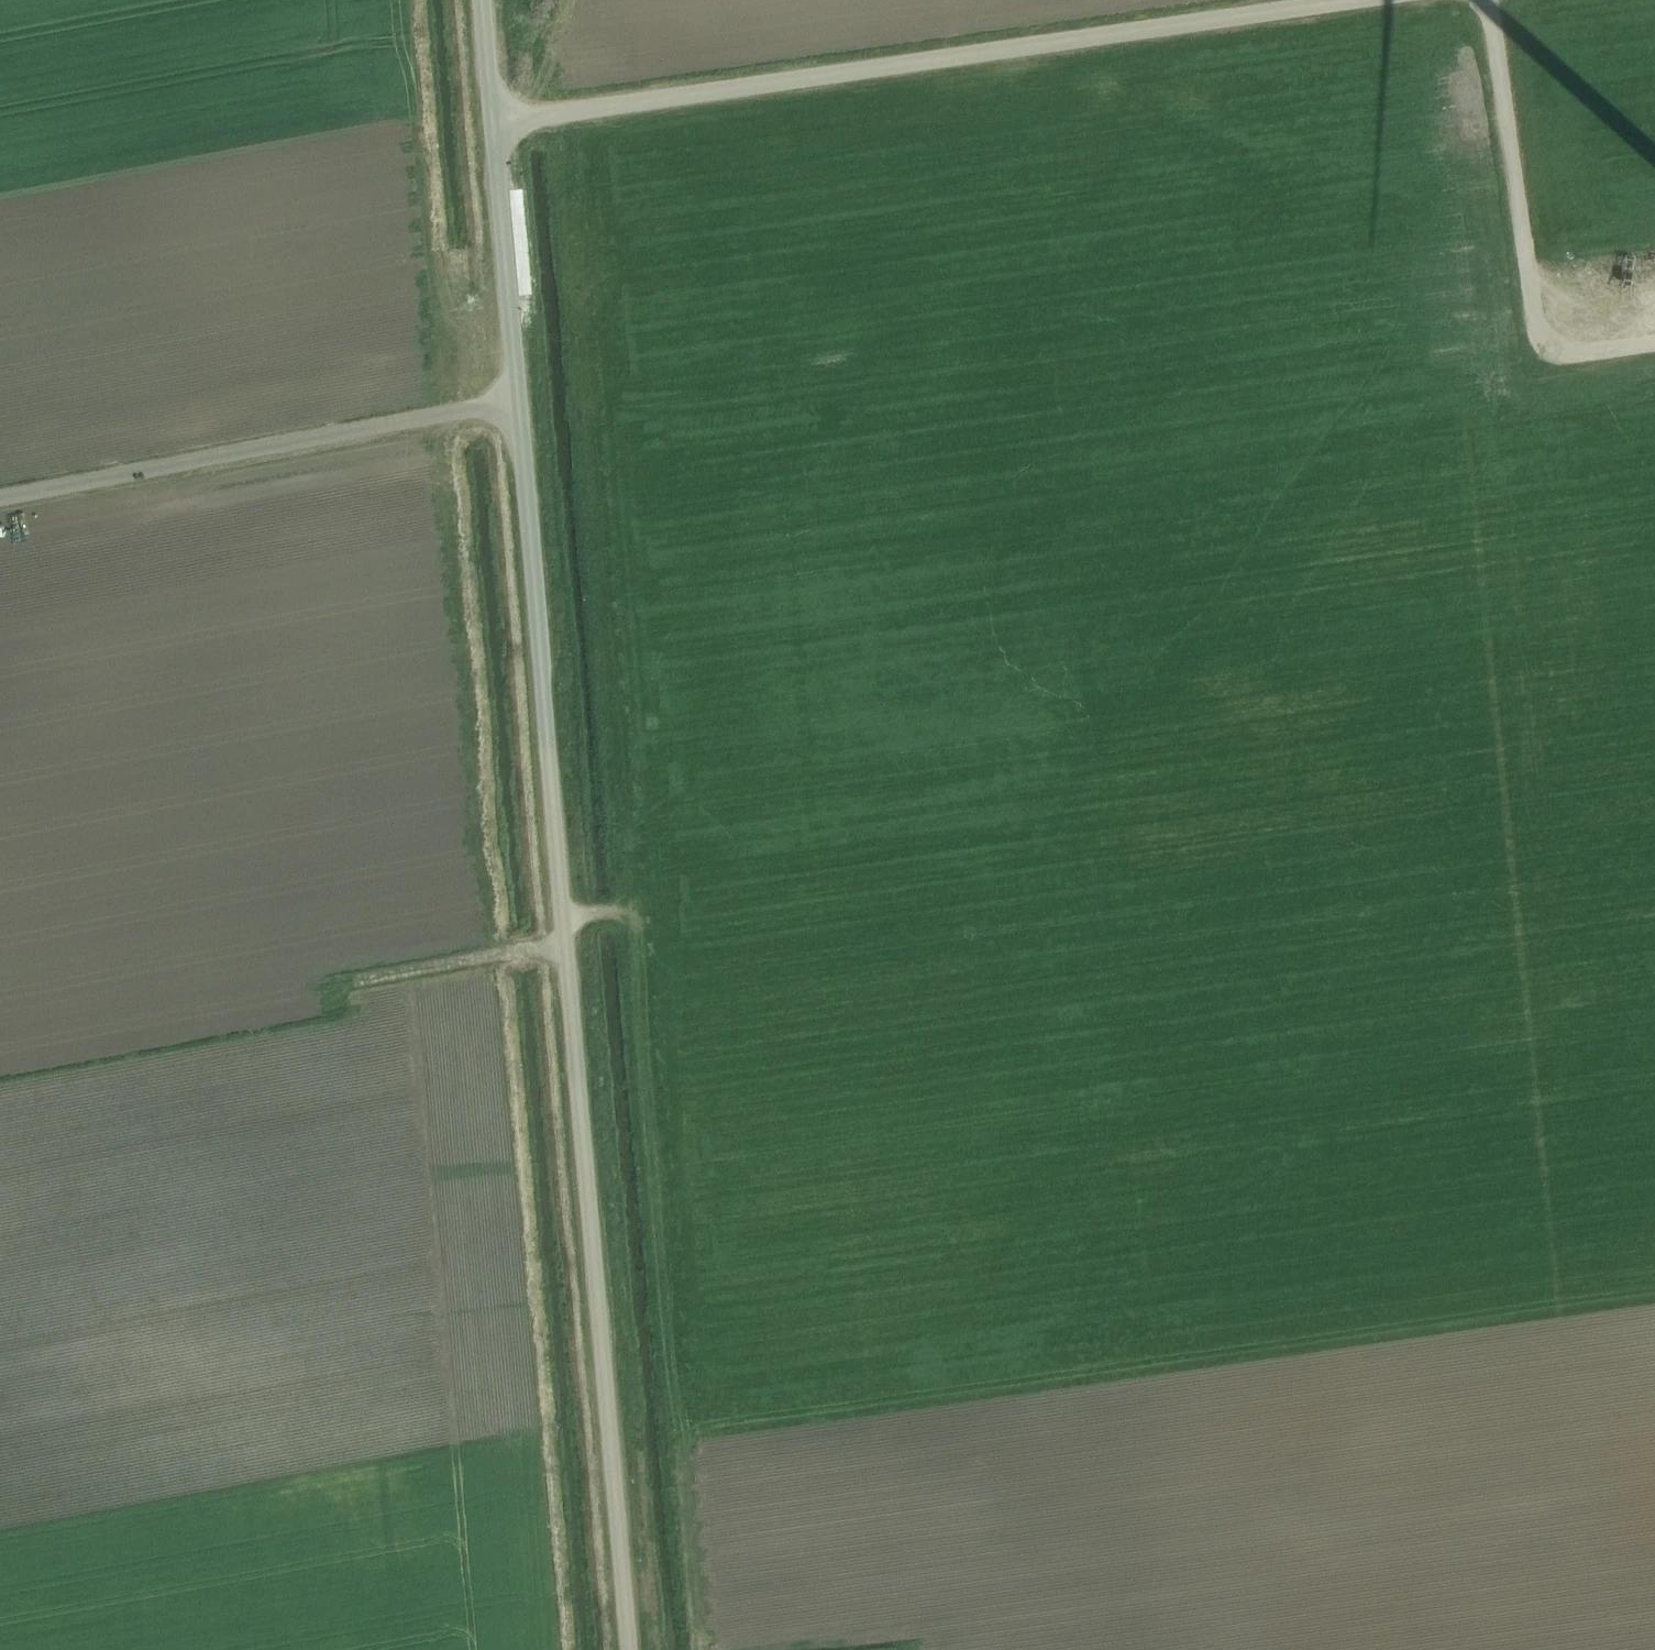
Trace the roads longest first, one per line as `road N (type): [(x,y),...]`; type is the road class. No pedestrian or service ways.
road 1 (unclassified): [(630,1649),(481,0)]

